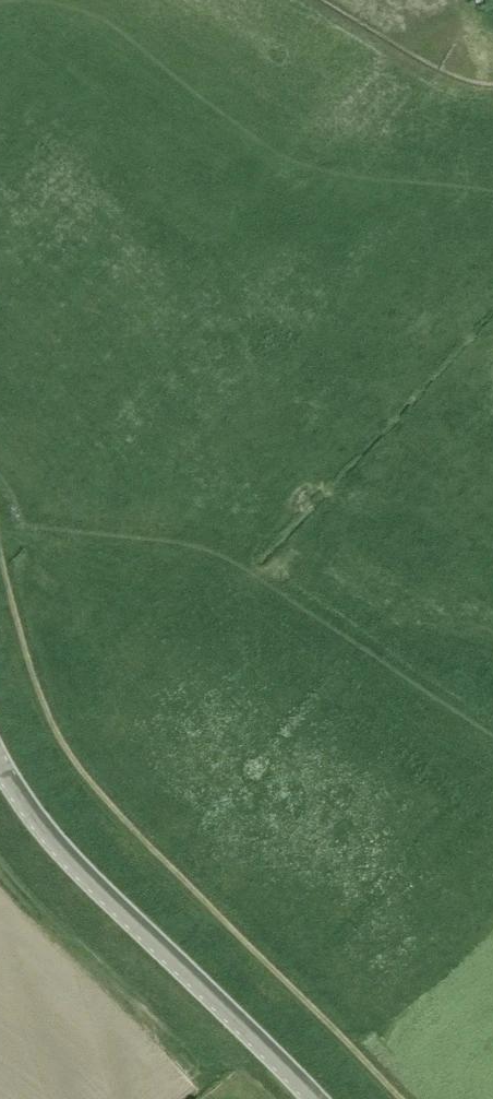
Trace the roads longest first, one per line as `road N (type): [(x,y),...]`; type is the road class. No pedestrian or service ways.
road 1 (tertiary): [(314,1098),(82,872),(0,761)]

